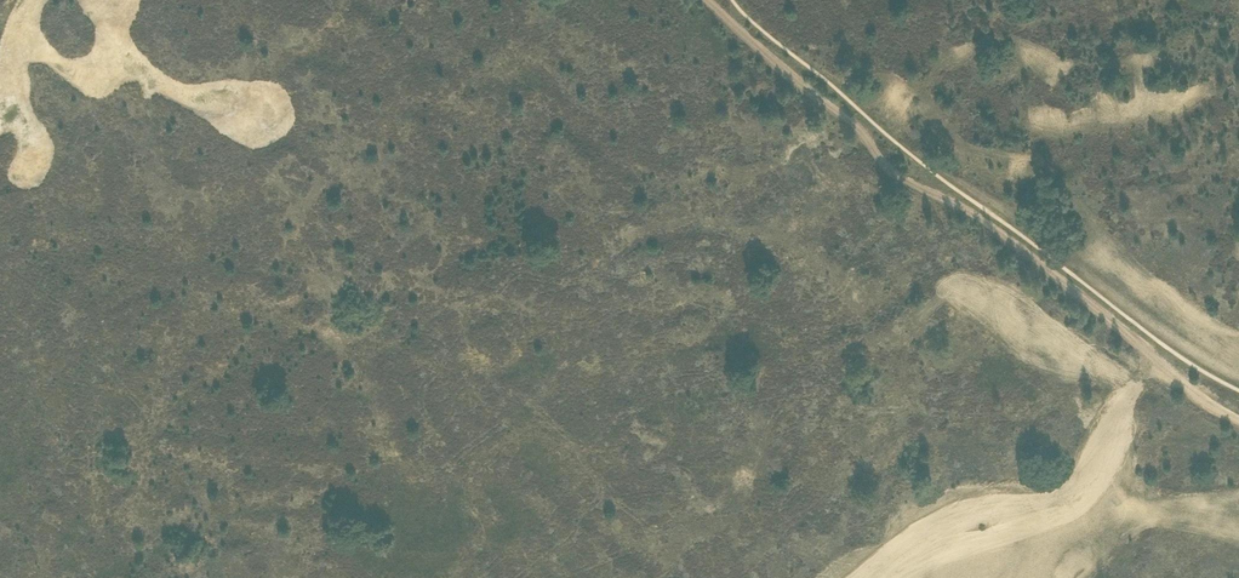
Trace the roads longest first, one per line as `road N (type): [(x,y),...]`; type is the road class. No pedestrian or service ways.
road 1 (track): [(1238,416),(1172,375),(1099,307),(994,232),(892,173),(834,109),(710,0)]

